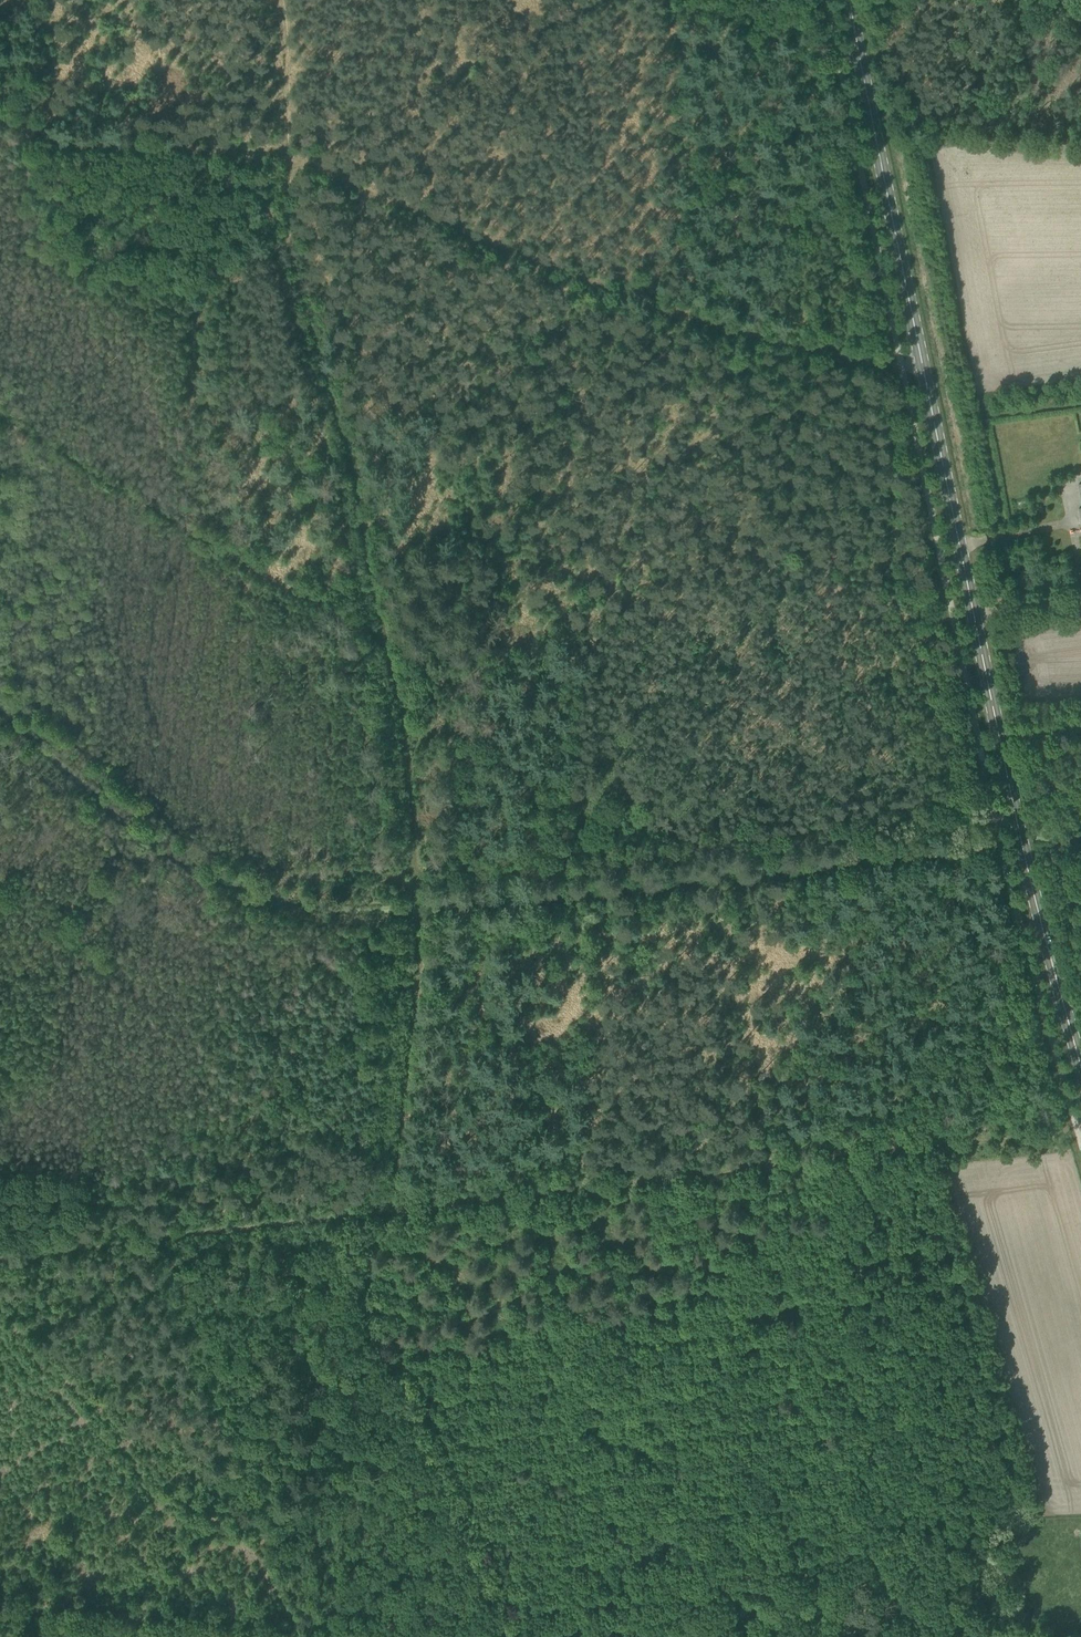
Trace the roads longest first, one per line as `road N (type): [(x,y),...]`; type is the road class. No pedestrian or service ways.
road 1 (primary): [(1080,1076),(997,734),(850,0)]
road 2 (track): [(0,119),(99,145),(308,155),(524,253),(652,299),(873,365),(922,361)]
road 3 (track): [(423,875),(419,769),(298,273),(276,0)]
road 4 (track): [(389,1210),(1080,1122)]
road 5 (track): [(423,875),(579,869),(994,806)]
road 6 (track): [(389,1210),(364,1304),(505,1636)]
road 7 (track): [(372,875),(258,872),(202,852),(0,693)]
road 8 (track): [(0,1261),(389,1210)]
road 9 (track): [(389,1210),(423,875)]

